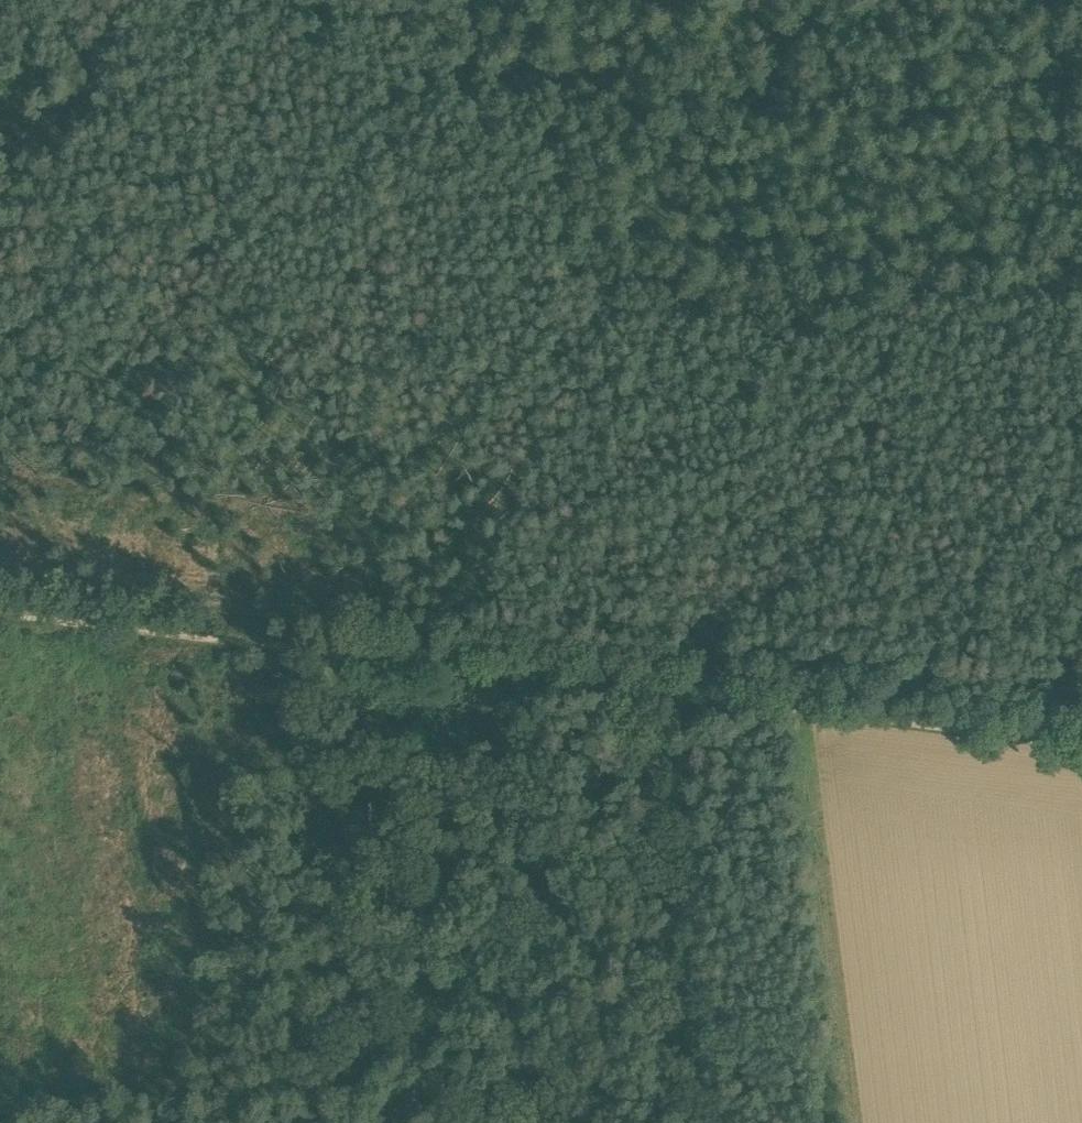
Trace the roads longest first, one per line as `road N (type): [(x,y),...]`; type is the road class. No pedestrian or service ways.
road 1 (track): [(0,623),(1081,747)]

